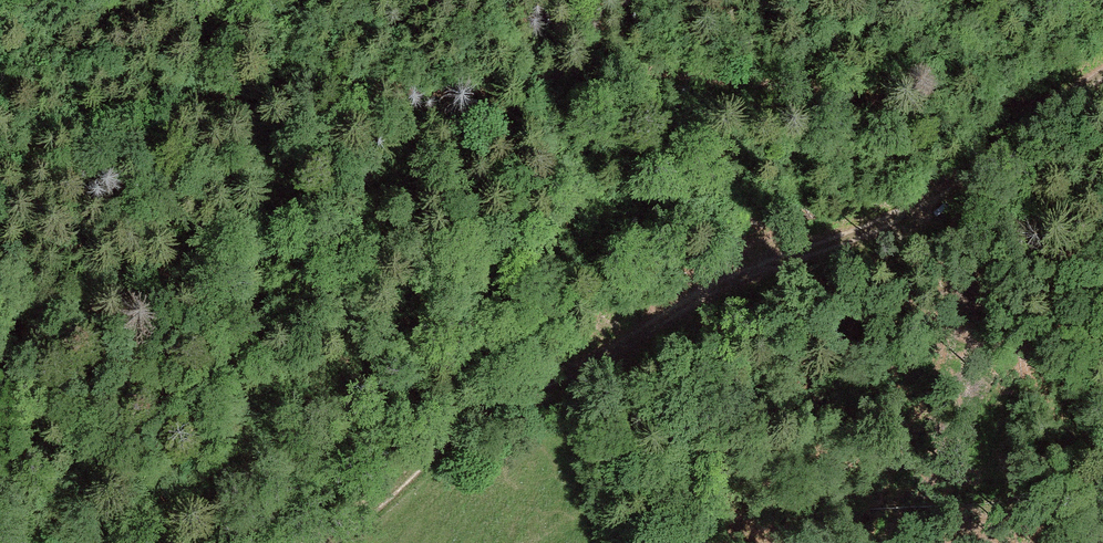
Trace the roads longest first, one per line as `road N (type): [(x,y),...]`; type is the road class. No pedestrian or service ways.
road 1 (track): [(0,124),(150,119),(295,90),(460,88),(679,71),(815,82),(901,102),(1102,106)]
road 2 (track): [(339,542),(491,416),(615,362),(712,288),(903,220),(1102,80)]

